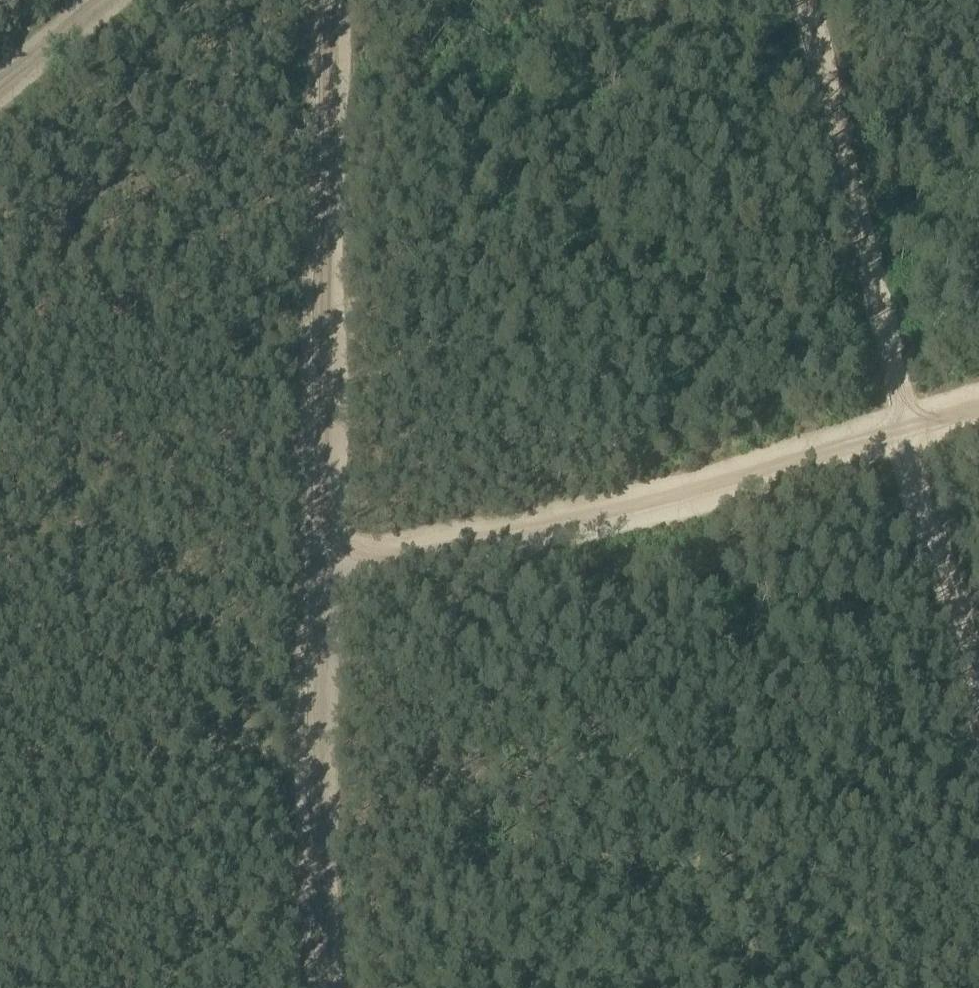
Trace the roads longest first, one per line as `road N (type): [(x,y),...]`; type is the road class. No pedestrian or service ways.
road 1 (track): [(320,0),(316,868),(328,987)]
road 2 (track): [(978,709),(901,428),(803,0)]
road 3 (track): [(978,408),(686,497),(322,573)]
road 4 (track): [(0,86),(104,0)]

